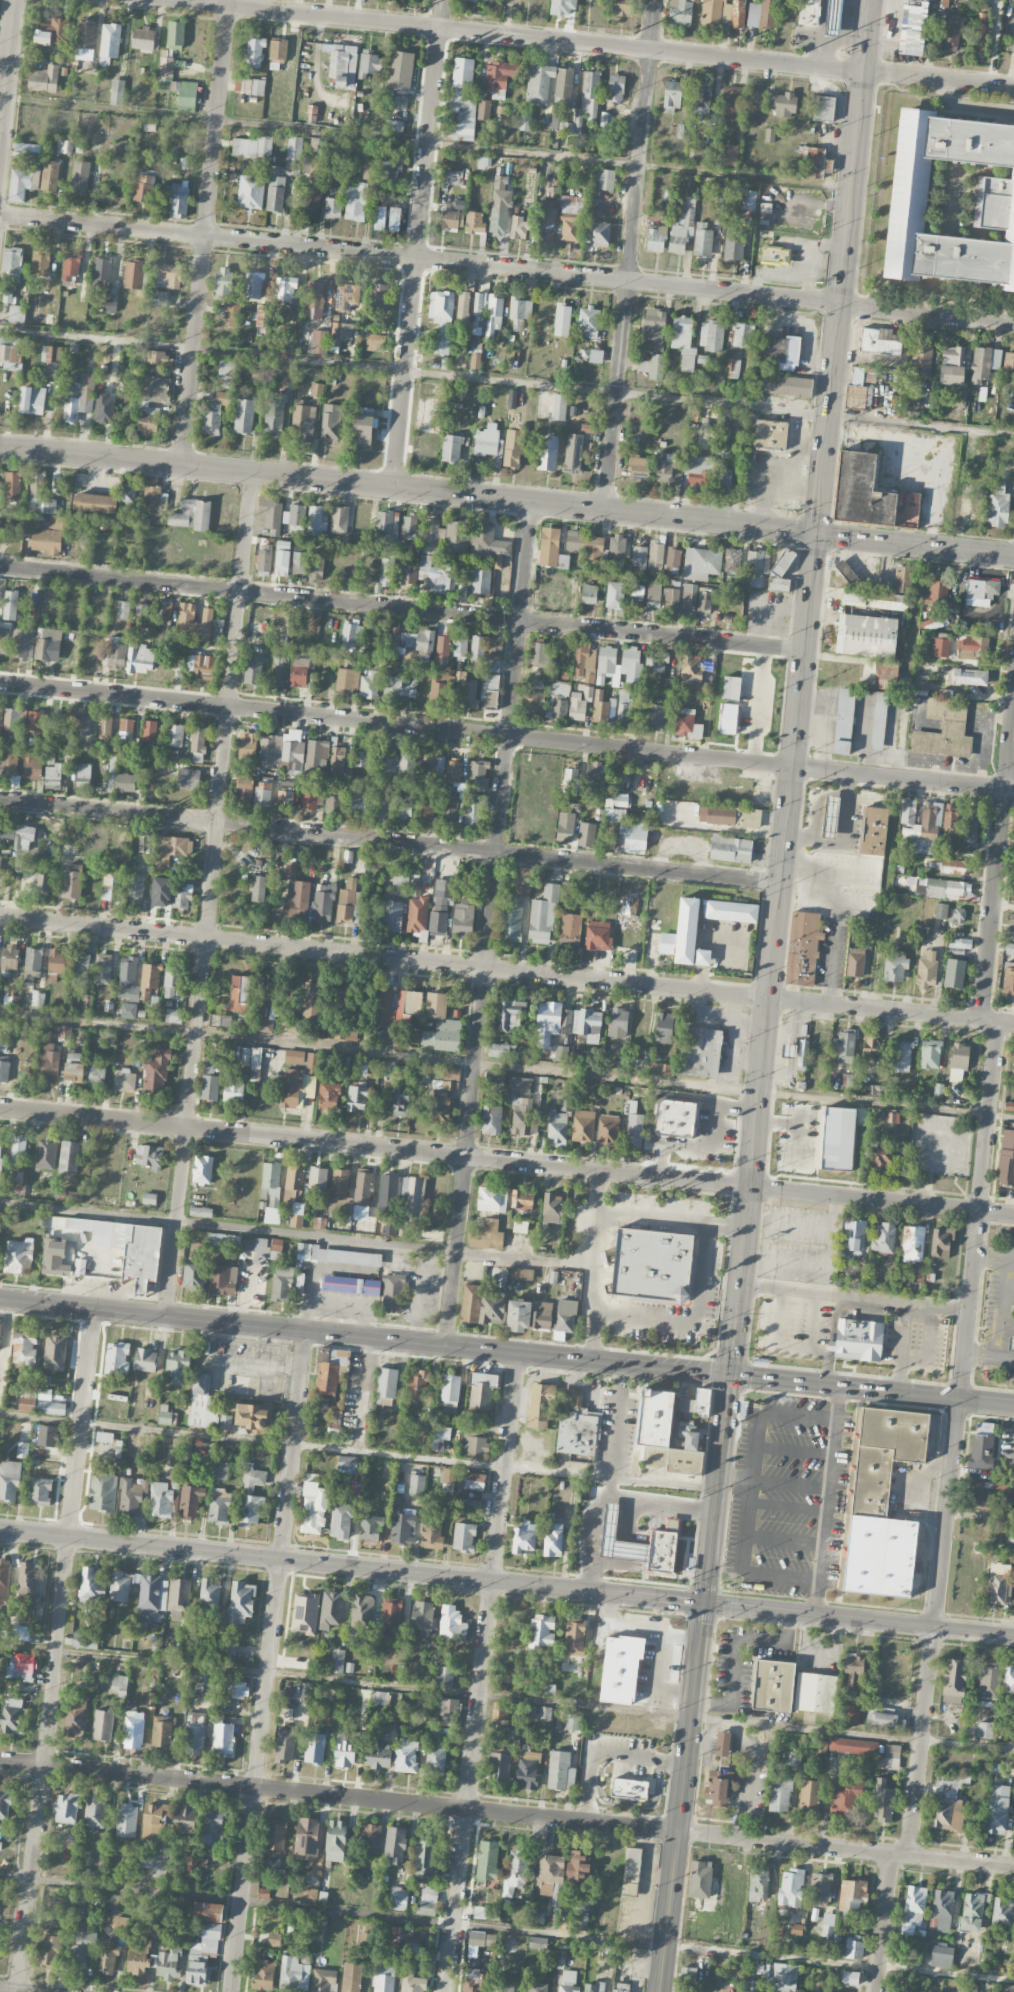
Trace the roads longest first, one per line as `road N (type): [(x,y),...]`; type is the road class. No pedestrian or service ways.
road 1 (secondary): [(732,1376),(842,303)]
road 2 (residential): [(0,916),(1013,1025)]
road 3 (residential): [(0,1107),(1013,1215)]
road 4 (residential): [(1013,1867),(0,1760)]
road 5 (secondary): [(0,447),(1013,554)]
road 6 (residential): [(1013,790),(0,683)]
road 7 (primary): [(0,1529),(1013,1635)]
road 8 (residential): [(166,1317),(253,474)]
road 9 (residential): [(447,1346),(534,504)]
road 10 (residential): [(1013,86),(171,0)]
road 11 (residential): [(842,303),(0,217)]
road 12 (residential): [(807,649),(0,565)]
road 13 (residential): [(783,881),(0,801)]
road 14 (primary): [(732,1376),(0,1300)]
road 15 (residential): [(93,1310),(17,1991)]
road 16 (residential): [(304,1332),(233,1991)]
road 17 (residential): [(517,1353),(446,1991)]
road 18 (secondary): [(732,1376),(659,1991)]
road 19 (residential): [(601,511),(655,0)]
road 20 (residential): [(395,489),(444,0)]
road 21 (residential): [(181,466),(230,0)]
road 22 (residential): [(963,1400),(909,1856)]
road 23 (residential): [(963,1400),(997,1023)]
road 24 (residential): [(982,1021),(1013,707)]
road 25 (secondary): [(842,303),(873,0)]
road 26 (primary): [(963,1400),(732,1376)]
road 27 (residential): [(741,1285),(970,1311)]
road 28 (residential): [(842,303),(1013,321)]
road 29 (residential): [(0,147),(15,0)]
road 30 (residential): [(893,1854),(877,1991)]

